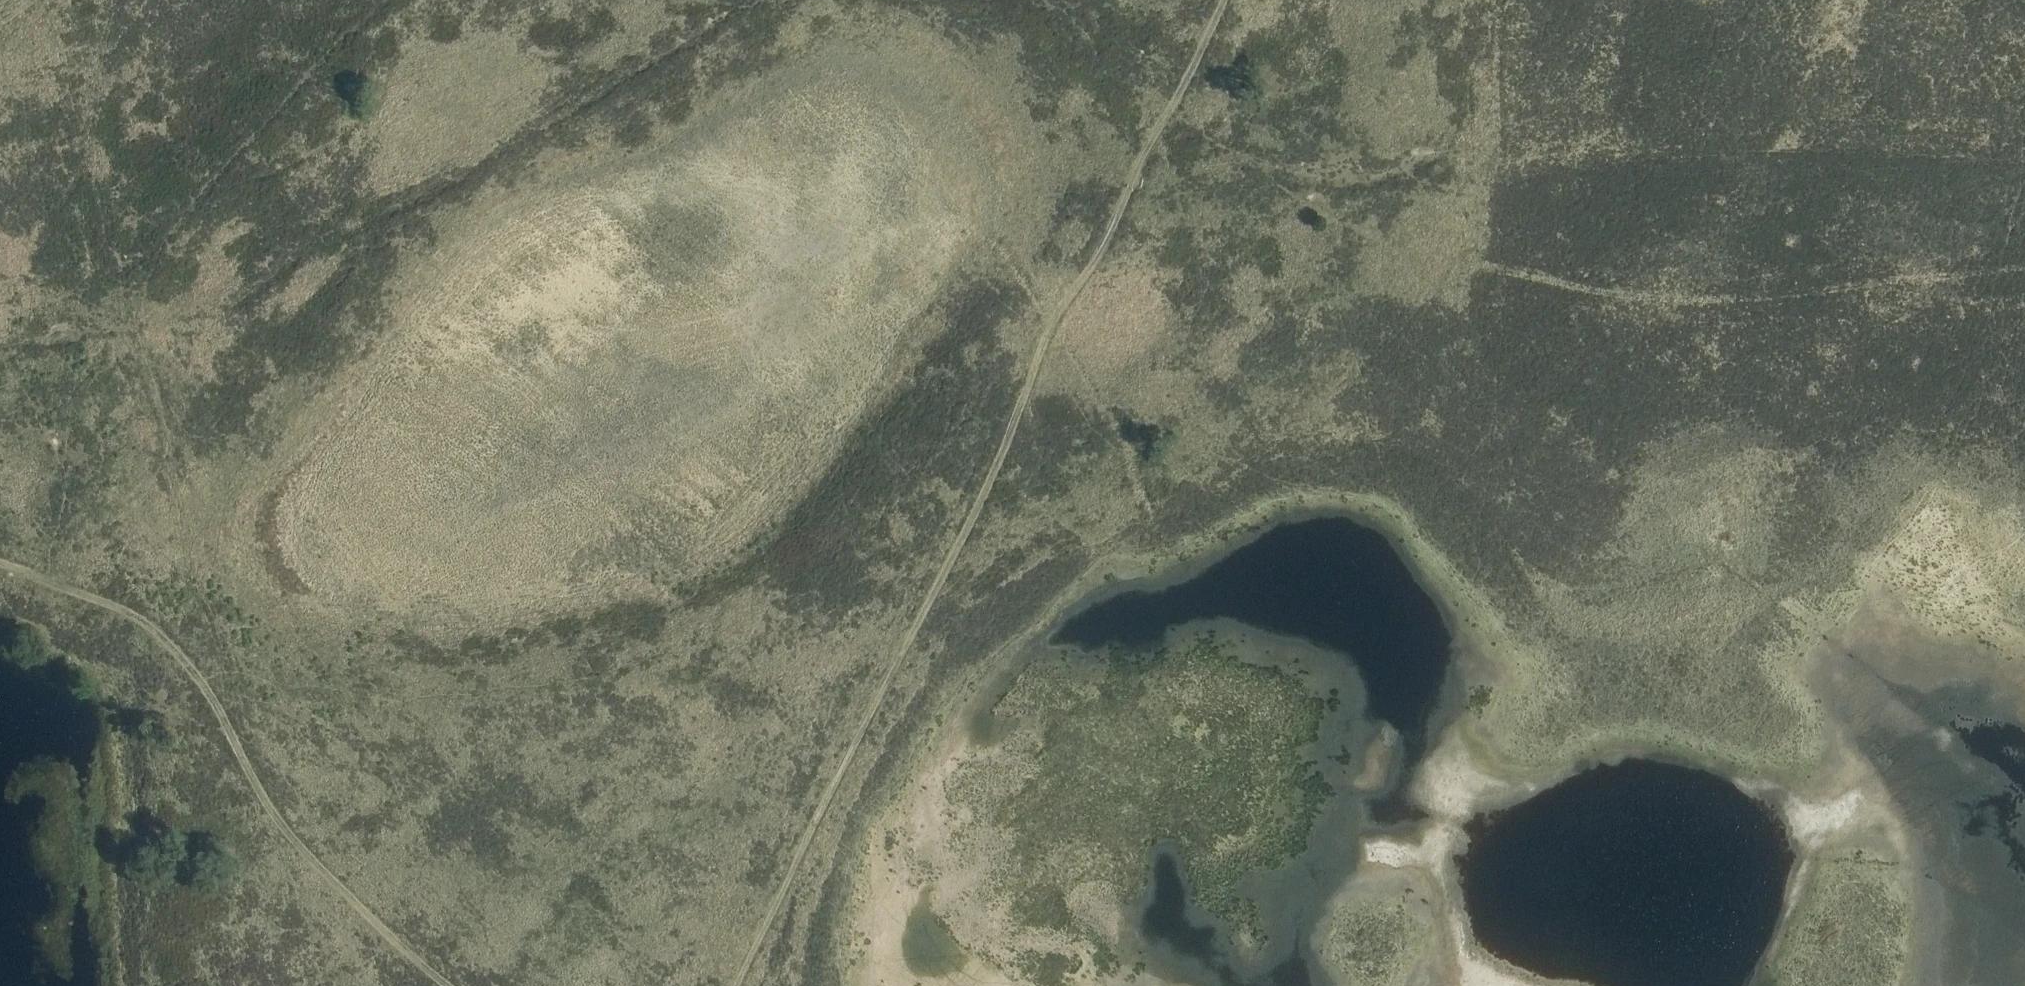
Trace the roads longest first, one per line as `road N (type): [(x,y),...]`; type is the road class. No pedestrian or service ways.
road 1 (track): [(740,985),(1222,0)]

